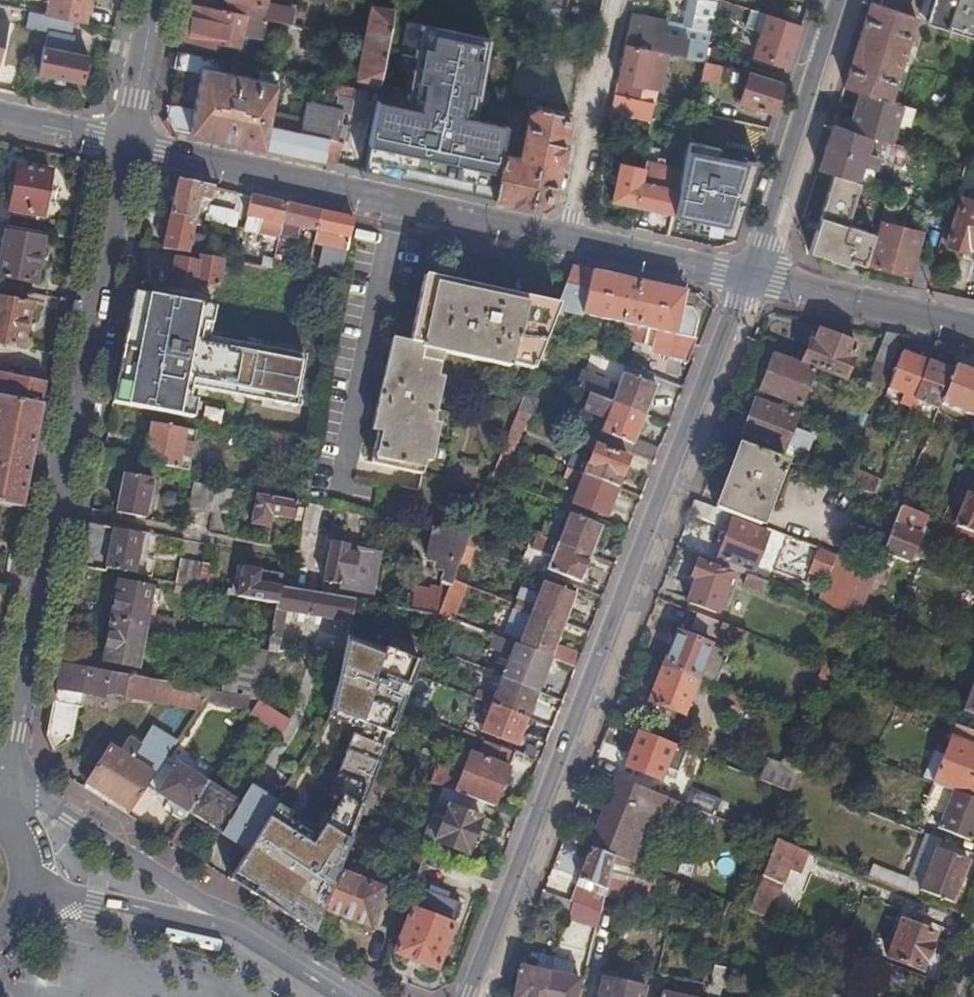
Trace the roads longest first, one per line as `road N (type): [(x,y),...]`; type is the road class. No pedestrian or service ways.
road 1 (tertiary): [(466,996),(751,276)]
road 2 (tertiary): [(124,144),(0,775)]
road 3 (tertiary): [(751,276),(124,144)]
road 4 (tertiary): [(751,276),(838,0)]
road 5 (tertiary): [(247,930),(66,818),(0,803)]
road 6 (track): [(52,510),(291,558)]
road 7 (tertiary): [(973,327),(751,276)]
road 8 (tertiary): [(34,893),(247,930)]
road 9 (tertiary): [(153,0),(124,144)]
road 10 (tertiary): [(355,996),(247,930)]
road 11 (tertiary): [(124,144),(0,119)]

